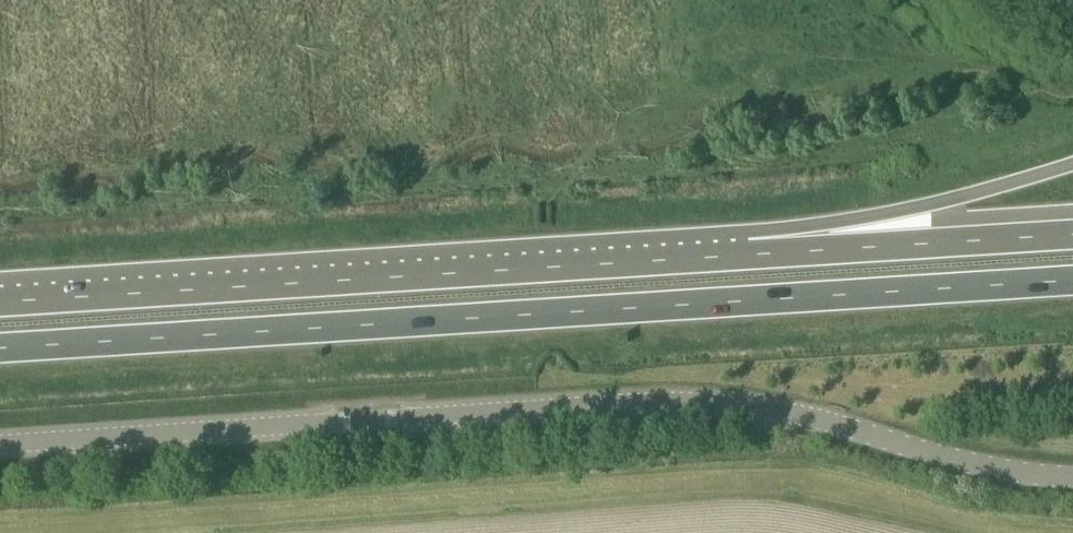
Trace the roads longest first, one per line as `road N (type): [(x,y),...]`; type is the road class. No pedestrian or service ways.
road 1 (tertiary): [(0,446),(669,402),(754,407),(954,461),(1072,477)]
road 2 (trunk): [(0,348),(1072,280)]
road 3 (trunk): [(751,254),(0,301)]
road 4 (trunk): [(1072,164),(751,254)]
road 5 (trunk): [(1072,234),(751,254)]

